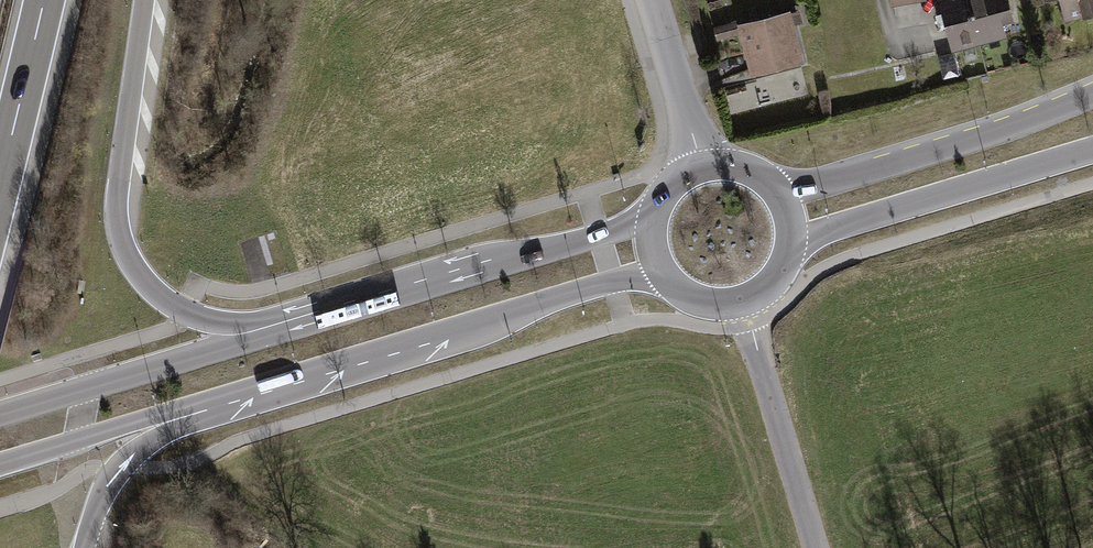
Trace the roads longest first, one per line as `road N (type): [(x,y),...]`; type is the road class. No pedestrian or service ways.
road 1 (motorway): [(325,319),(232,324),(193,316),(160,297),(127,254),(118,197),(146,0)]
road 2 (secondary): [(200,404),(662,273)]
road 3 (secondary): [(653,212),(325,319)]
road 4 (secondary): [(325,319),(0,415)]
road 5 (secondary): [(1092,95),(985,137),(776,189)]
road 6 (secondary): [(791,246),(1092,150)]
road 7 (residential): [(746,300),(815,547)]
road 8 (secondary): [(0,464),(200,404)]
road 9 (motorway): [(85,547),(119,468),(200,404)]
road 10 (motorway): [(0,182),(43,0)]
road 11 (residential): [(702,165),(652,0)]

